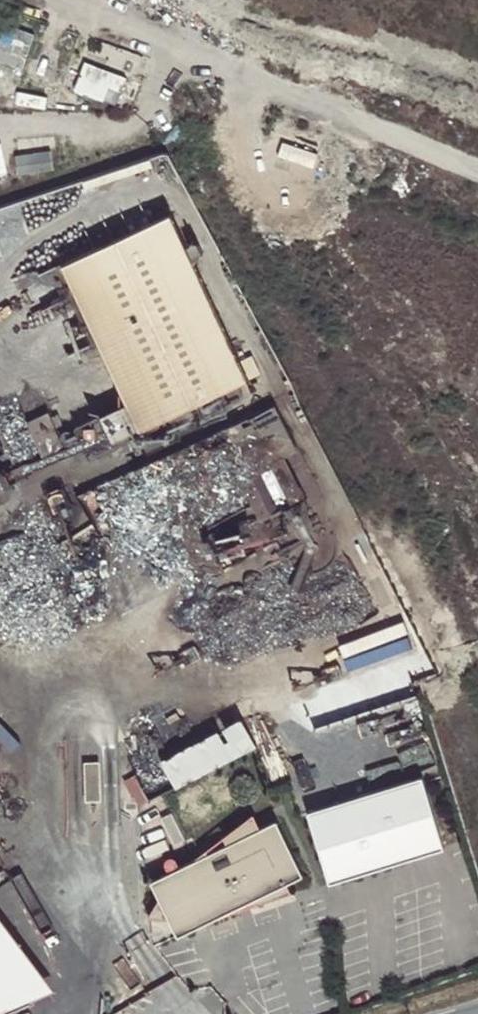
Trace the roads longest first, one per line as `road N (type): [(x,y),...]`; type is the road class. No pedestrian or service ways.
road 1 (unclassified): [(68,0),(477,170)]

